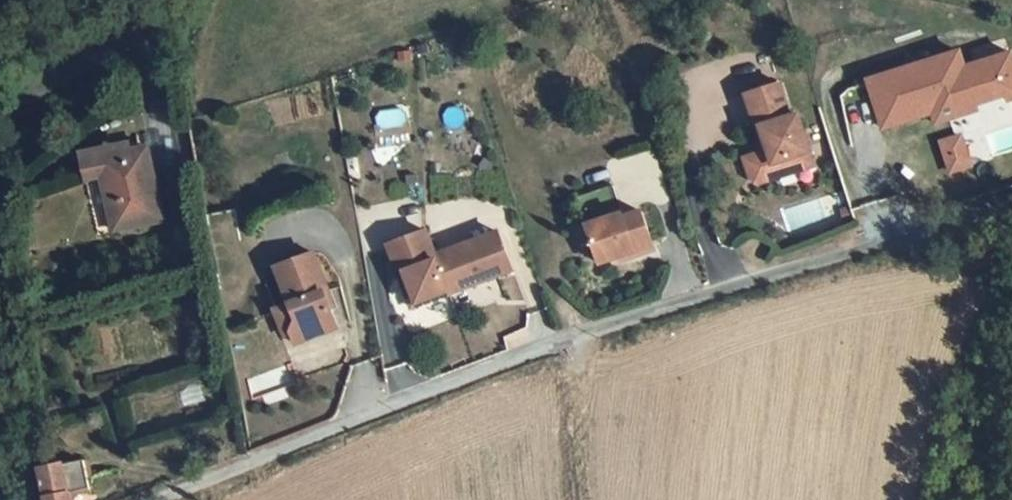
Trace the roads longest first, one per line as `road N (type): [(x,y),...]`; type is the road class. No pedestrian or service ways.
road 1 (residential): [(1011,210),(732,292),(156,499)]

